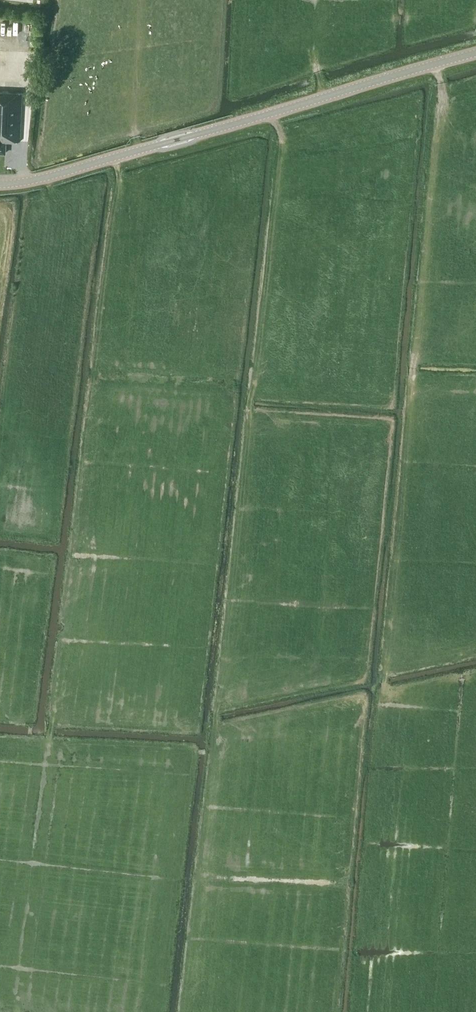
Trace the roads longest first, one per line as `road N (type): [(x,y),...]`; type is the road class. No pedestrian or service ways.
road 1 (secondary): [(475,52),(0,184)]

